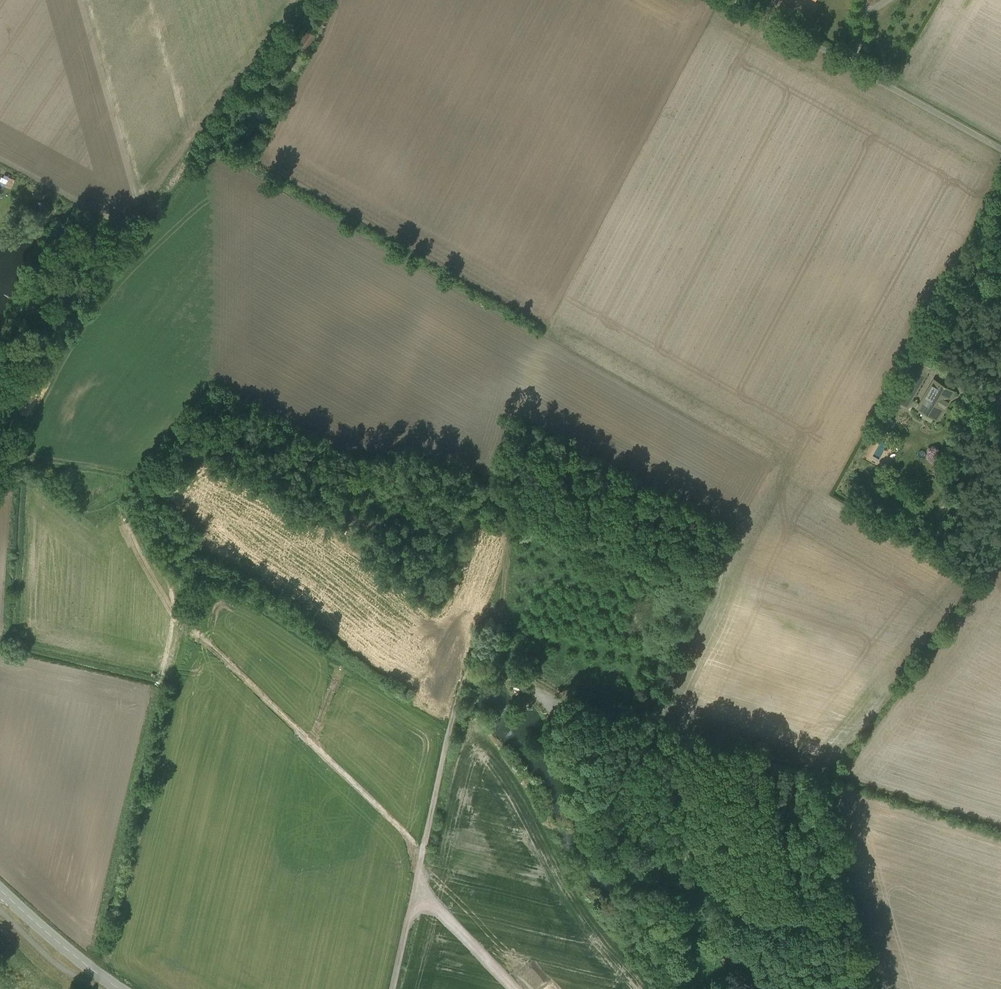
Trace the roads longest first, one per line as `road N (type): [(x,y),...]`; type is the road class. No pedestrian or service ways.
road 1 (track): [(391,988),(460,683)]
road 2 (unclassified): [(1000,151),(730,0)]
road 3 (tertiary): [(122,988),(0,889)]
road 4 (track): [(0,447),(155,468)]

